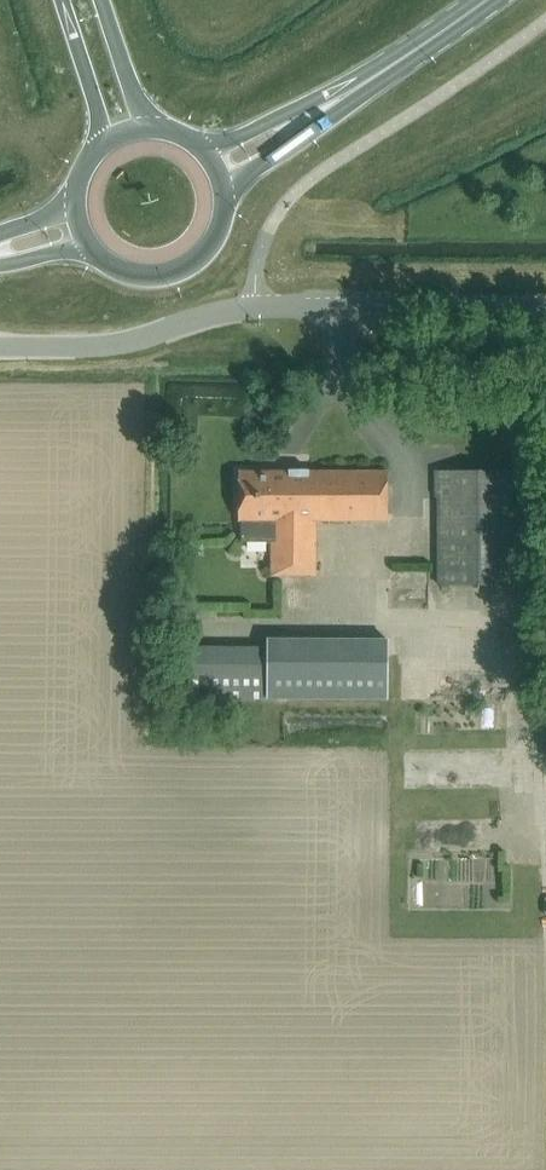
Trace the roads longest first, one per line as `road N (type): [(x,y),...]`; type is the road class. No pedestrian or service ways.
road 1 (unclassified): [(0,347),(122,344),(255,308),(545,306)]
road 2 (secondary): [(94,251),(136,275),(184,267),(211,243),(223,196)]
road 3 (secondary): [(223,196),(347,106),(352,92)]
road 4 (secondary): [(352,92),(336,90),(198,146)]
road 5 (secondary): [(352,92),(486,0)]
road 6 (trunk): [(62,0),(96,109),(97,151)]
road 7 (trunk): [(162,129),(139,103),(102,0)]

